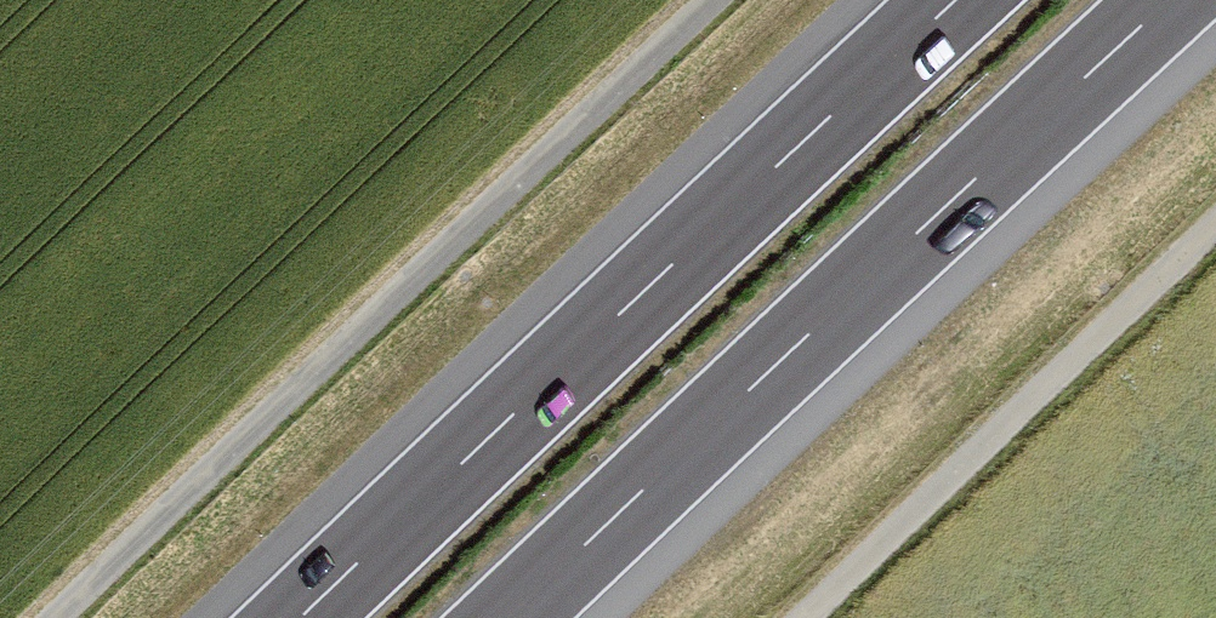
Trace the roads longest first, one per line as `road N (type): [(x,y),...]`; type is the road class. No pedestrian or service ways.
road 1 (motorway): [(511,617),(1172,0)]
road 2 (motorway): [(953,0),(298,617)]
road 3 (track): [(63,617),(717,0)]

